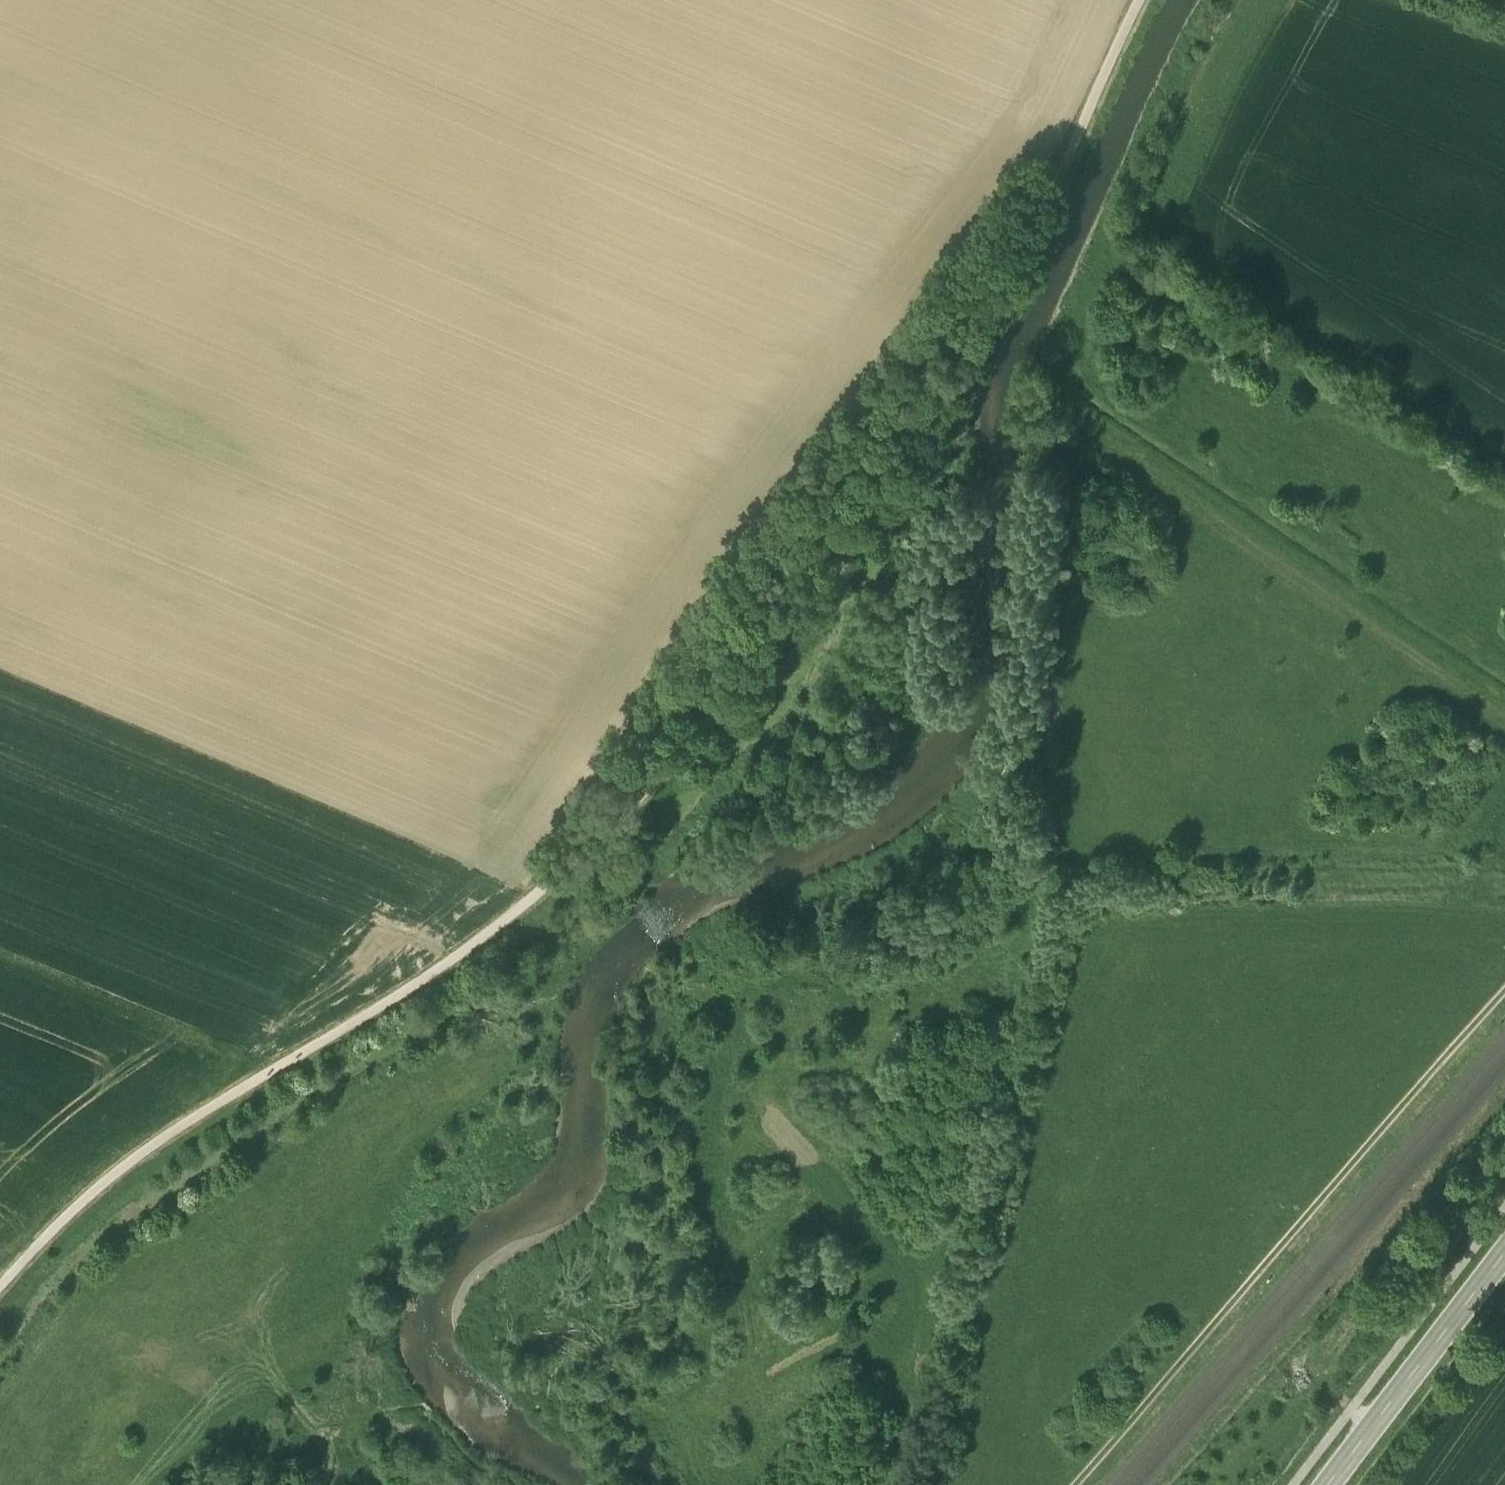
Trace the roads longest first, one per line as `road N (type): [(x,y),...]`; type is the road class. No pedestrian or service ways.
road 1 (track): [(1140,0),(981,346),(755,679),(507,921),(154,1142),(87,1197),(0,1286)]
road 2 (track): [(1067,1484),(1504,989)]
road 3 (track): [(1504,722),(1053,413)]
road 4 (secondary): [(1328,1484),(1504,1249)]

